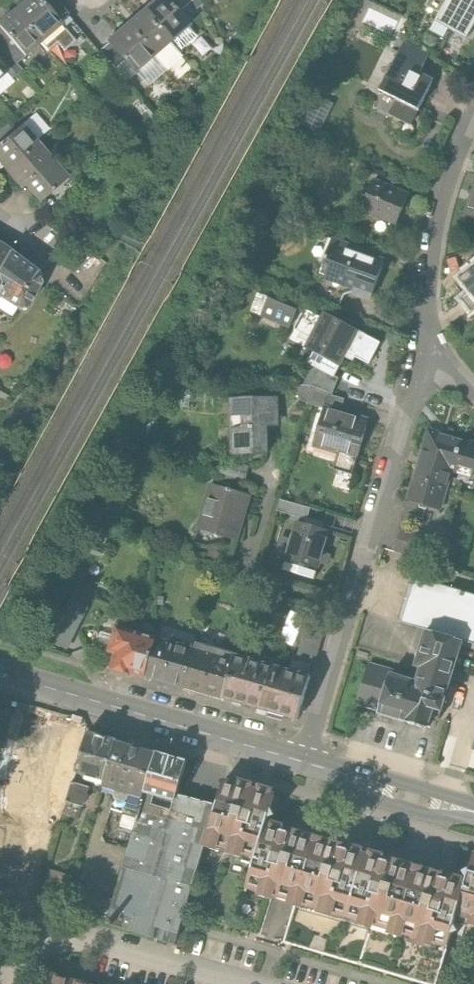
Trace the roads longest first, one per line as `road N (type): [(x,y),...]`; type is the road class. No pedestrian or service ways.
road 1 (residential): [(306,763),(421,358)]
road 2 (tertiary): [(0,672),(306,763)]
road 3 (residential): [(0,978),(62,938),(102,941),(250,983)]
road 4 (residential): [(421,358),(439,217),(473,124)]
road 5 (tertiary): [(363,780),(375,799),(410,810),(445,819),(473,815)]

